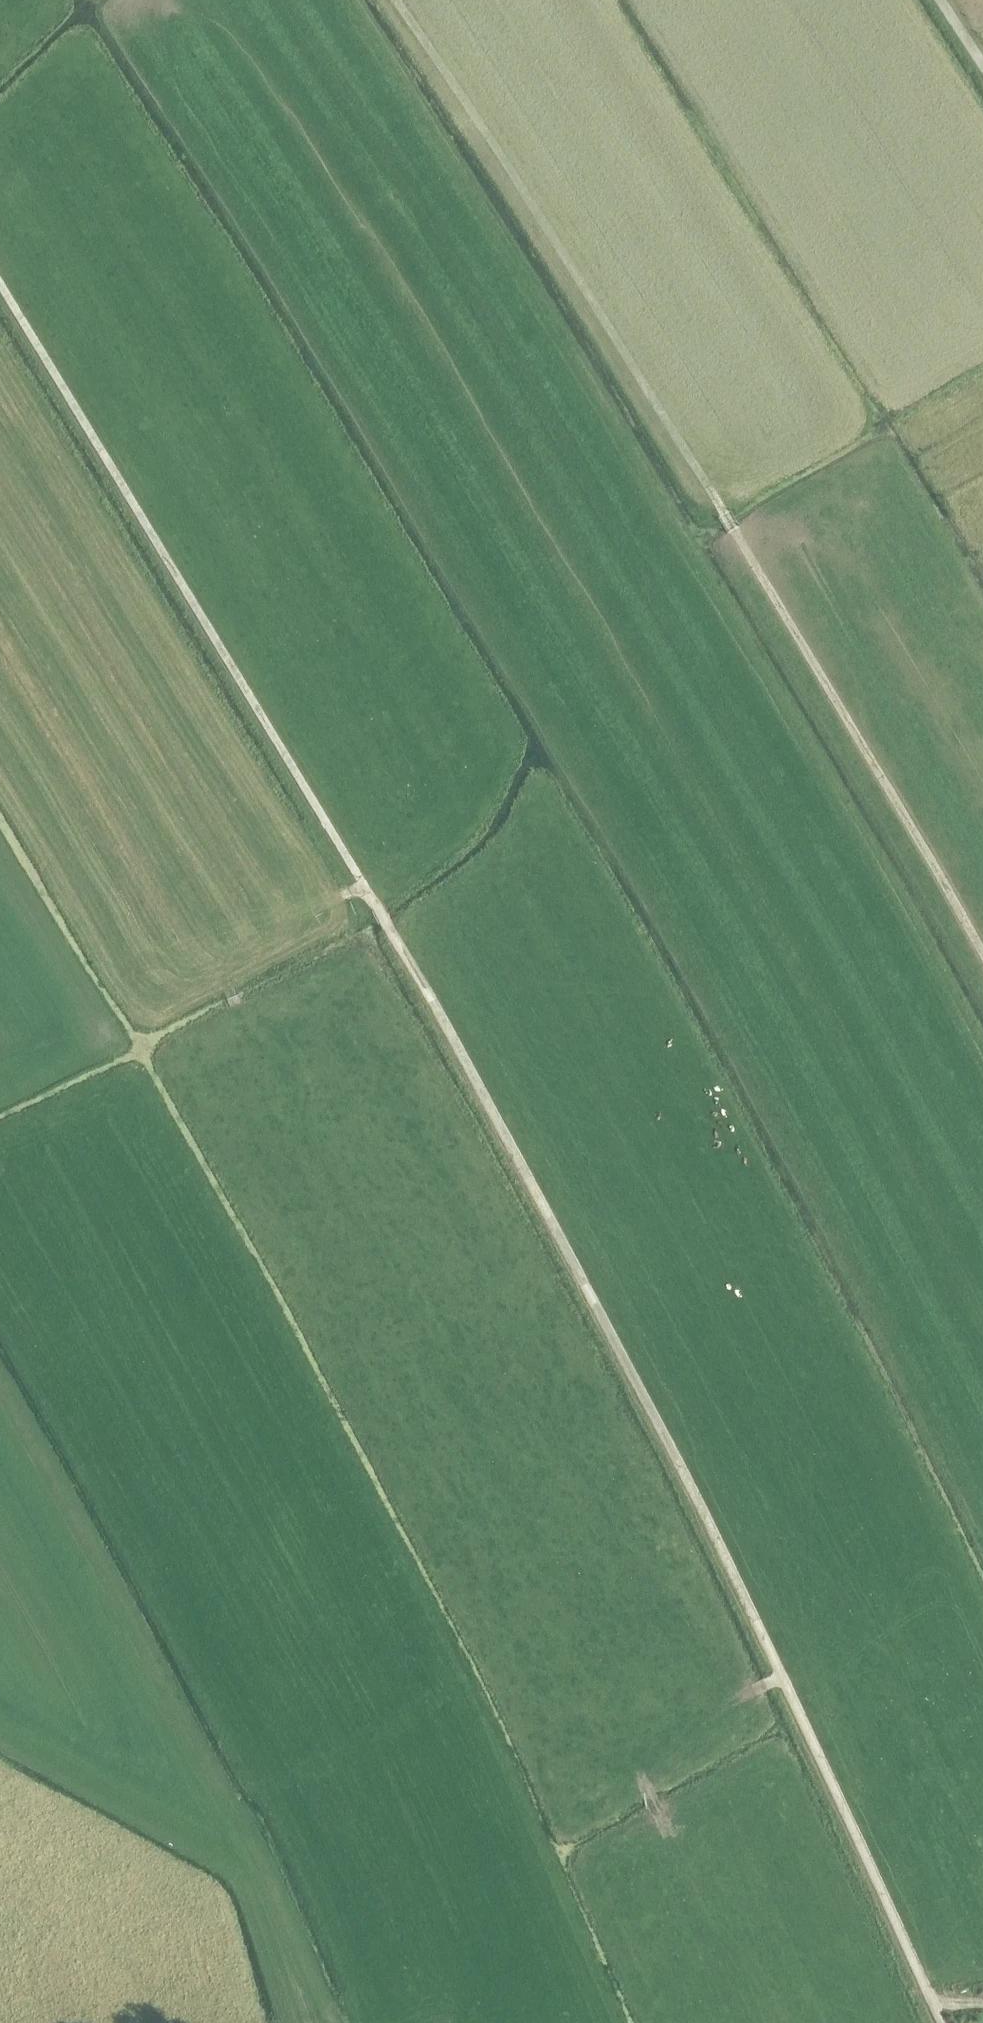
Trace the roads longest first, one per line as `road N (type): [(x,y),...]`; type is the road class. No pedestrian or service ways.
road 1 (track): [(982,960),(850,720),(604,317),(396,0)]
road 2 (track): [(362,885),(570,1256),(782,1677),(754,1691)]
road 3 (track): [(0,278),(362,885),(337,899)]
road 4 (track): [(0,1389),(213,1776),(338,2022)]
road 5 (track): [(782,1677),(948,2022)]

